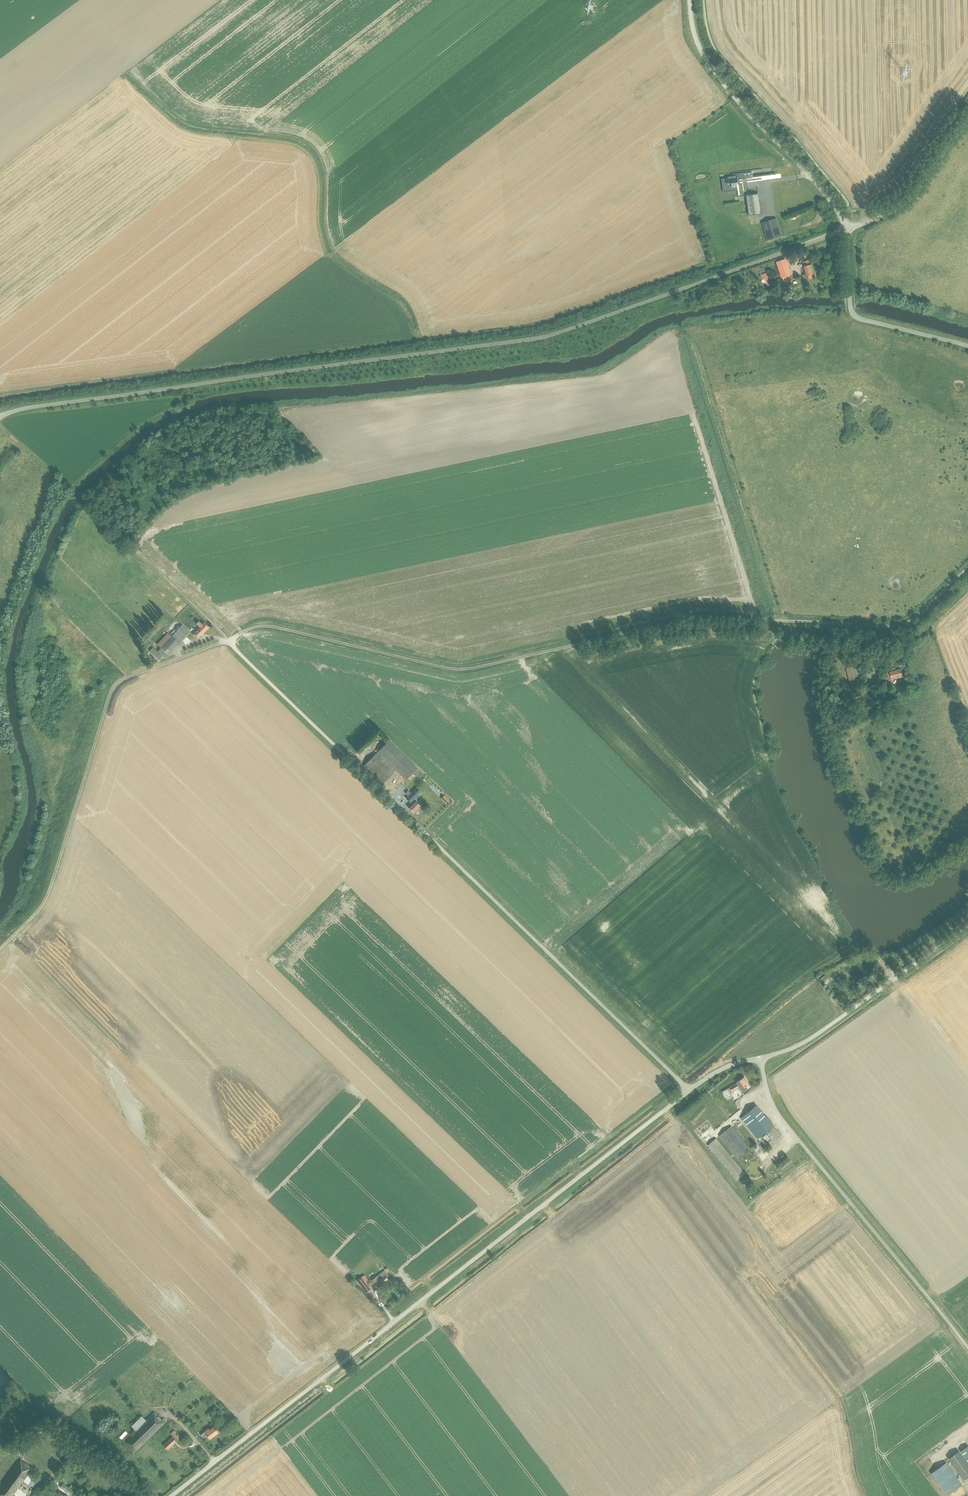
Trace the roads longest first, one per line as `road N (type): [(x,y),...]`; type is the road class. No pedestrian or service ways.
road 1 (unclassified): [(0,416),(559,332),(846,229)]
road 2 (track): [(227,640),(270,625),(463,670),(694,618),(897,627),(967,568)]
road 3 (unclassified): [(172,1495),(688,1091)]
road 4 (unclassified): [(688,1091),(227,640)]
road 5 (track): [(227,640),(113,686),(48,893),(0,949)]
road 6 (unclassified): [(967,1348),(787,1126),(759,1059)]
road 7 (tertiary): [(846,229),(827,194),(701,51),(692,0)]
road 8 (unclassified): [(759,1059),(818,1033),(967,926)]
road 9 (tertiary): [(967,348),(854,314),(846,229)]
road 10 (unclassified): [(846,229),(908,204),(967,121)]

